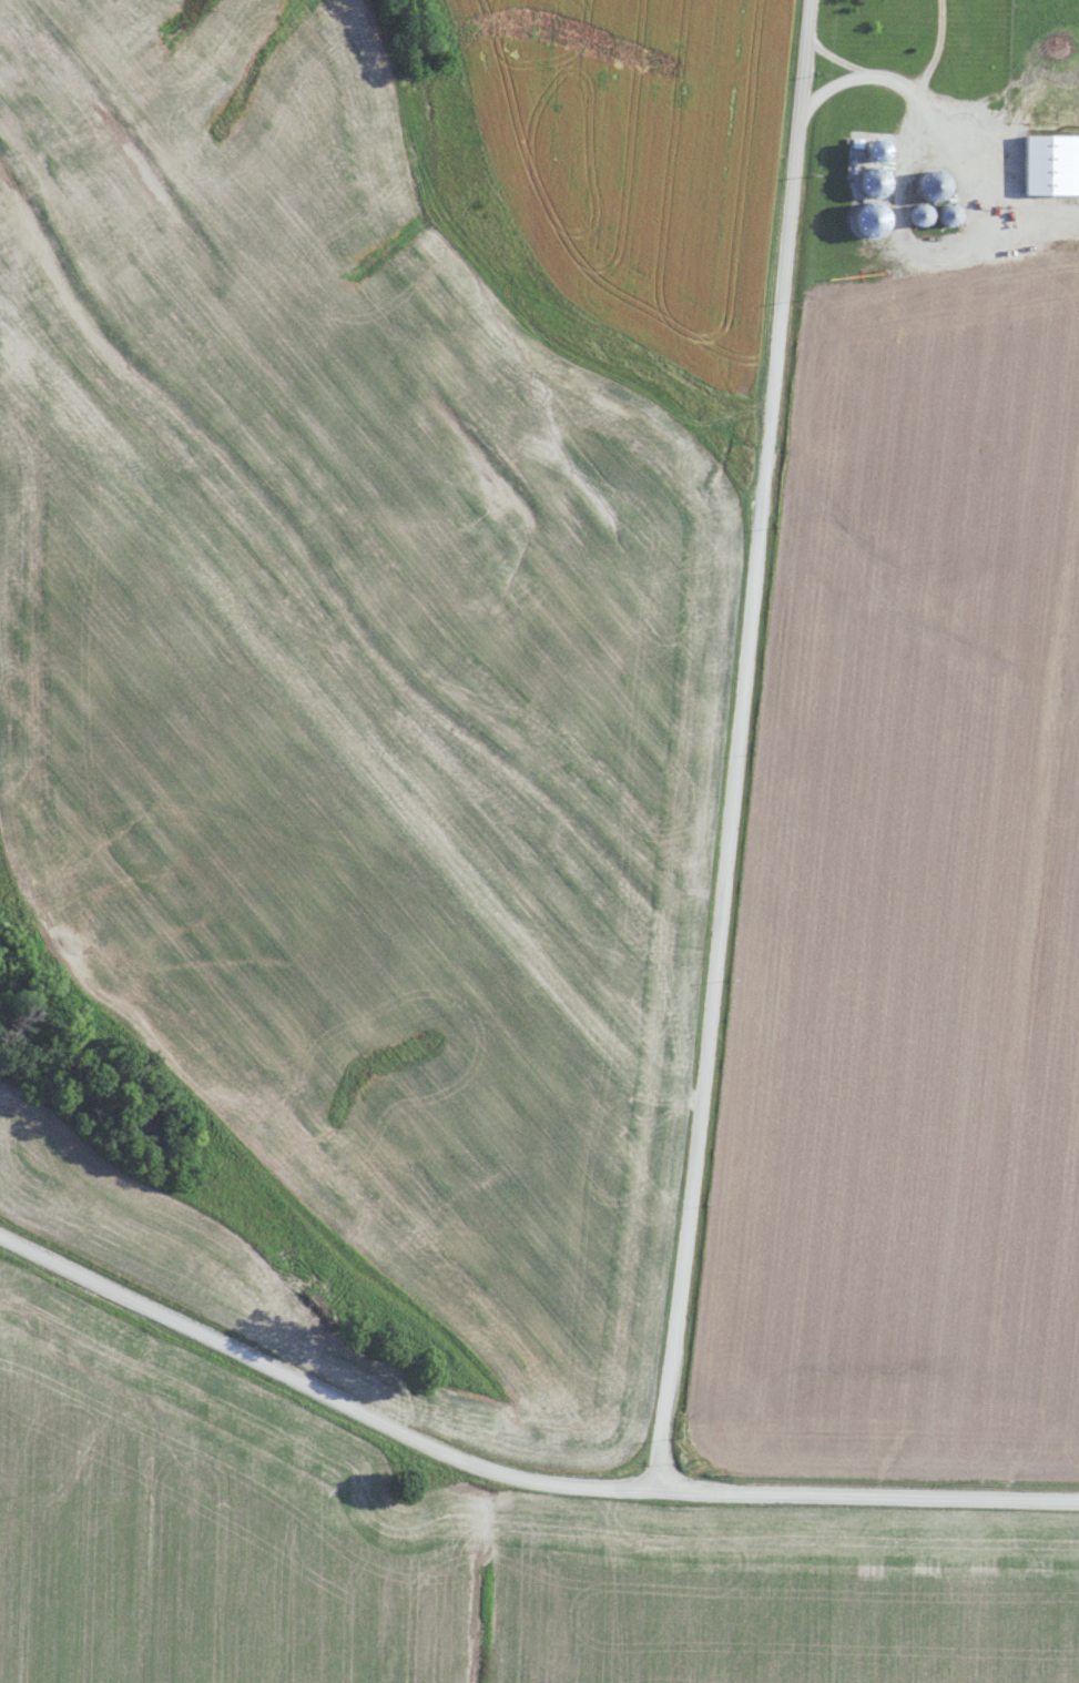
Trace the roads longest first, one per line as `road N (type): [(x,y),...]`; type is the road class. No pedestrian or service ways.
road 1 (residential): [(658,1491),(739,779),(809,0)]
road 2 (residential): [(1078,1503),(520,1483),(0,1237)]

